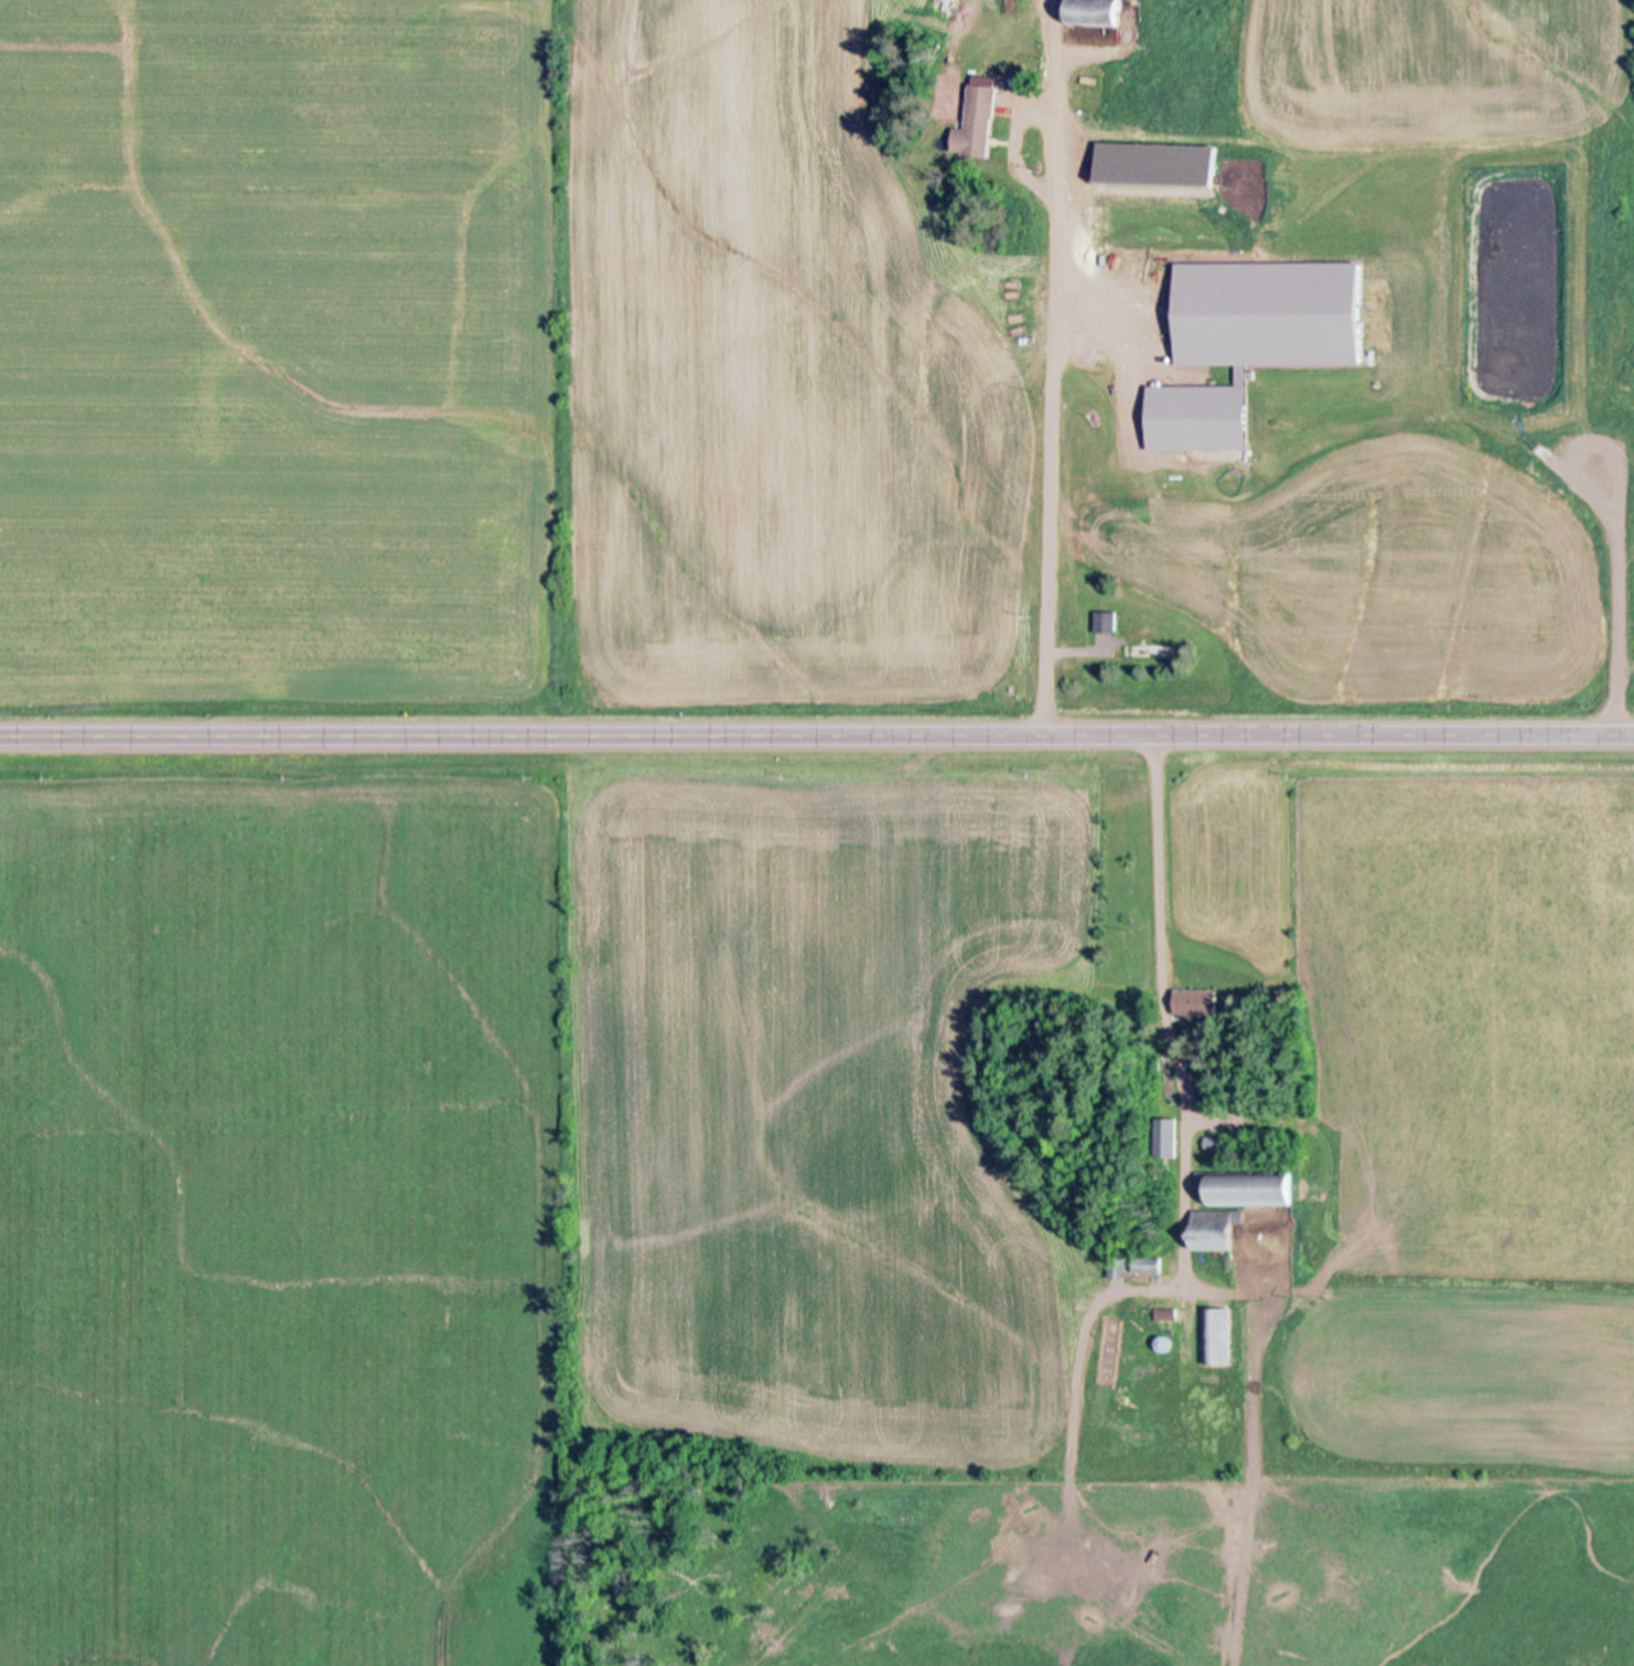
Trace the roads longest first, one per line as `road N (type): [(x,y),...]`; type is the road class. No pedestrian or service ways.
road 1 (secondary): [(1633,740),(0,739)]
road 2 (residential): [(1061,741),(1068,84)]

